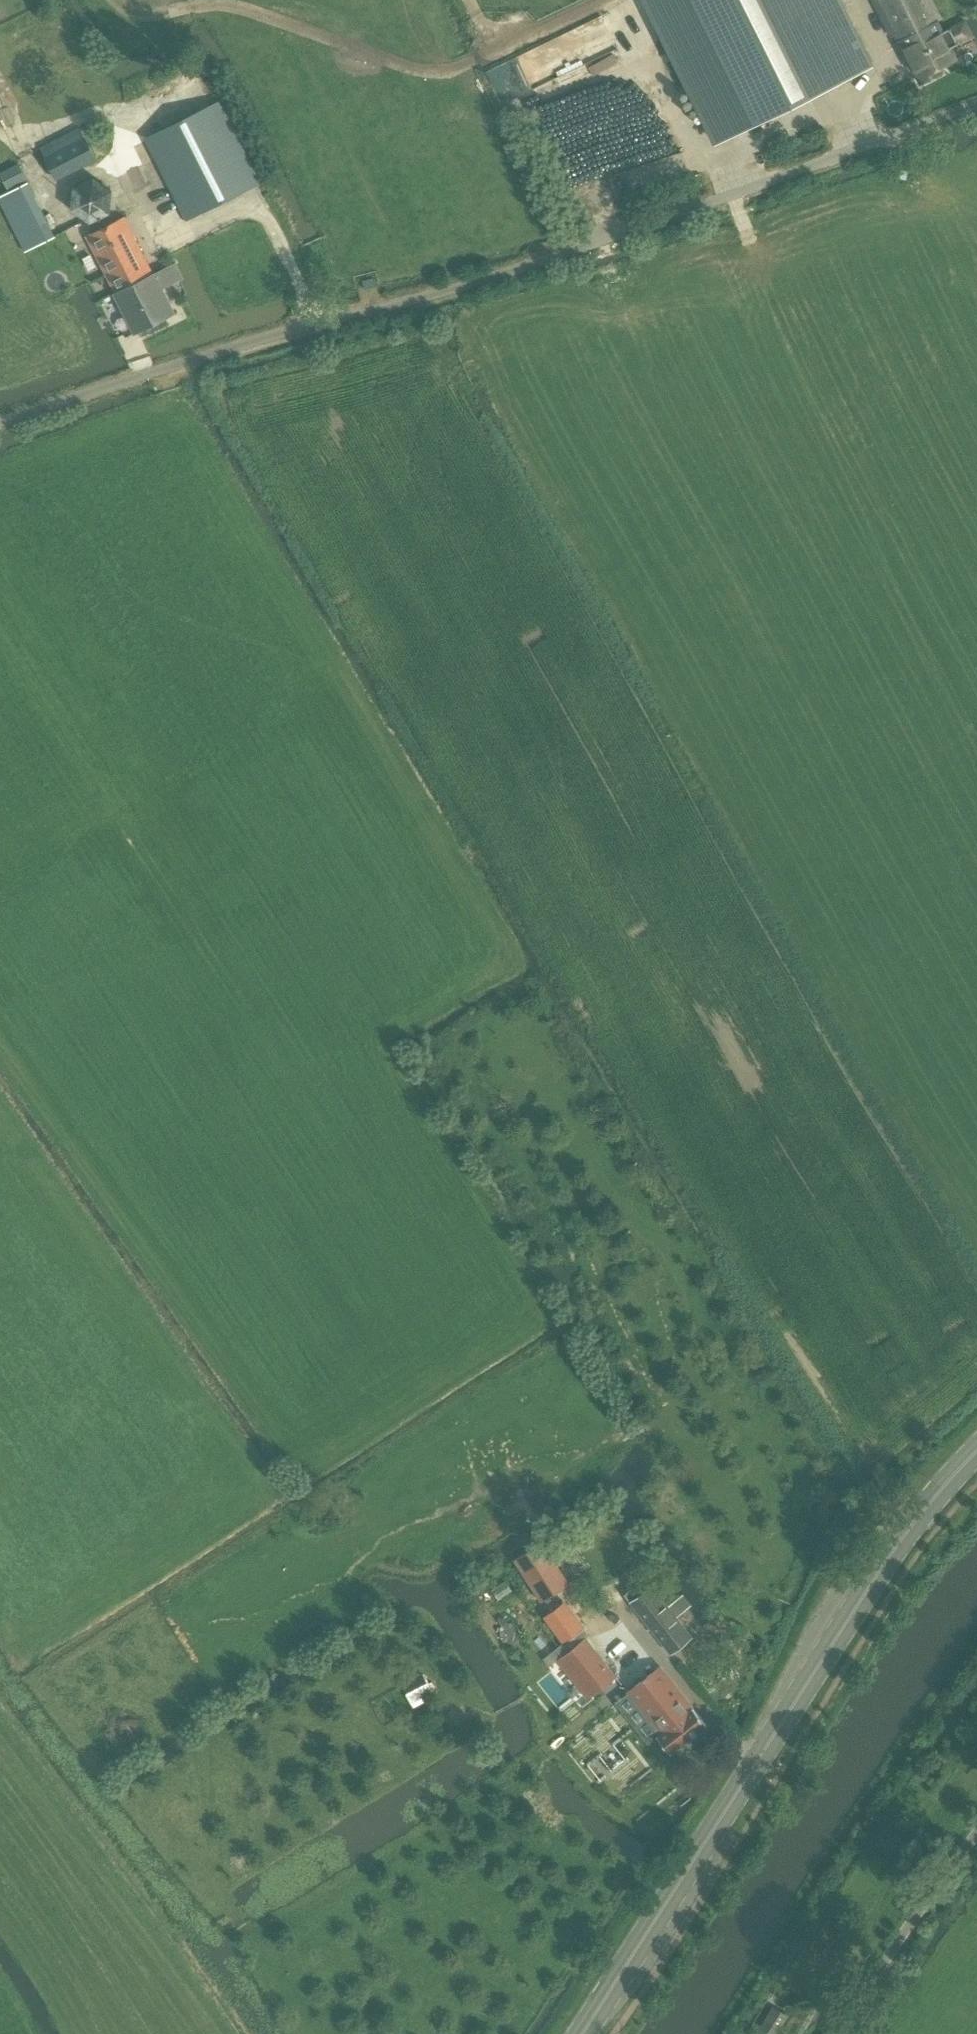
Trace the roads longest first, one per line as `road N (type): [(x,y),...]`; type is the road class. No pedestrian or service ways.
road 1 (unclassified): [(0,422),(525,267),(976,105)]
road 2 (primary): [(583,2033),(835,1626),(976,1451)]
road 3 (unclassified): [(837,2033),(976,1839)]

